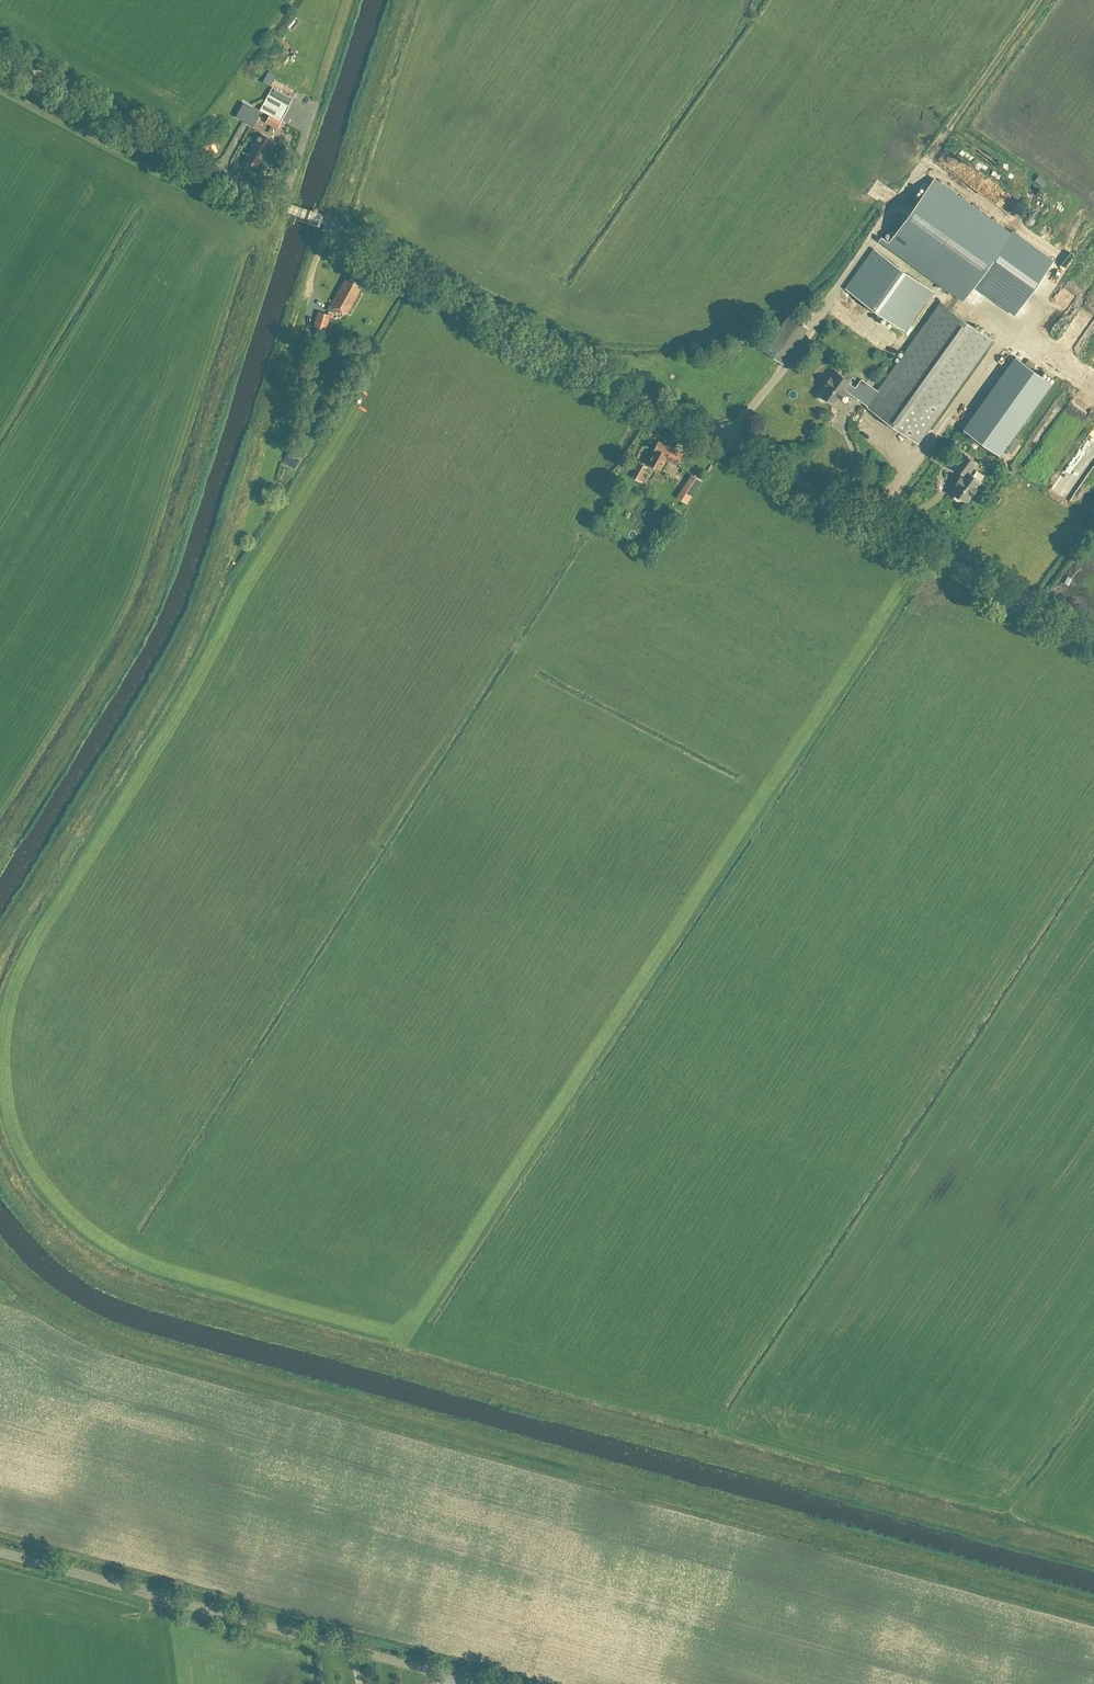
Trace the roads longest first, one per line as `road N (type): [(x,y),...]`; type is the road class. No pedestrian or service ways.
road 1 (unclassified): [(1093,637),(0,53)]
road 2 (track): [(0,1255),(34,1288),(111,1335),(1093,1607)]
road 3 (track): [(283,206),(160,581),(124,655),(0,851)]
road 4 (track): [(1045,0),(826,305),(774,391),(742,420),(709,433)]
road 5 (unclassified): [(474,1683),(0,1553)]

